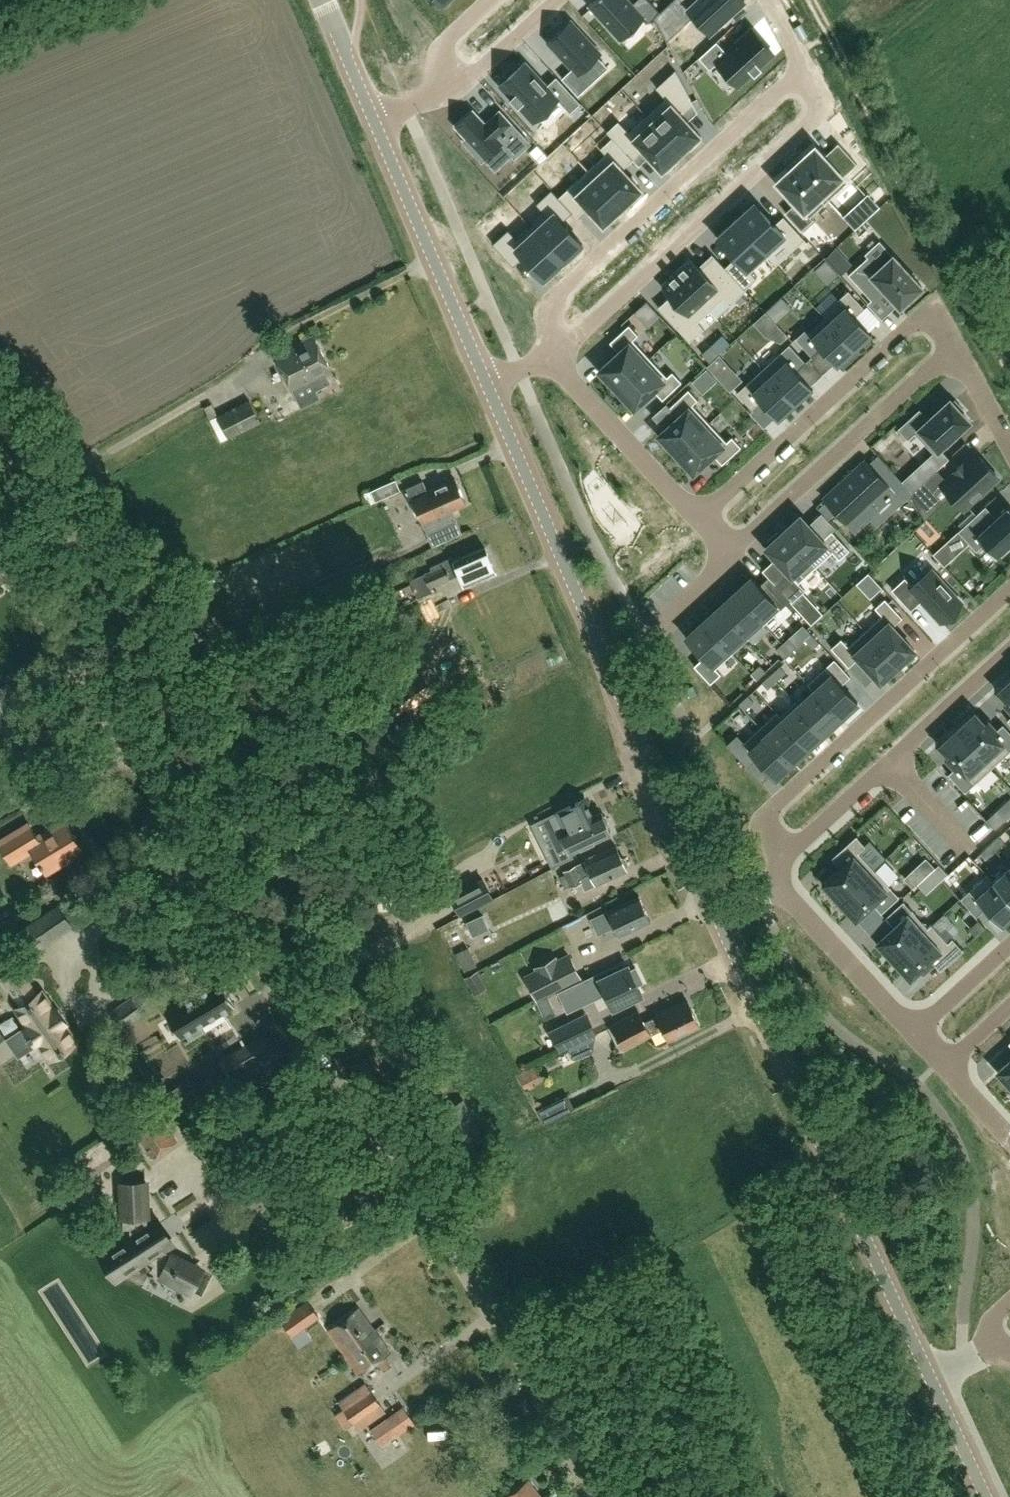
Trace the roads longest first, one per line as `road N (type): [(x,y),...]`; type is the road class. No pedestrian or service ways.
road 1 (residential): [(608,1496),(0,561)]
road 2 (unclassified): [(717,914),(488,382)]
road 3 (unclassified): [(930,1375),(717,914)]
road 4 (track): [(1009,374),(811,0)]
road 5 (residential): [(574,342),(802,127),(821,102),(803,68)]
road 6 (residential): [(783,855),(768,829),(771,810),(1009,589)]
road 7 (residential): [(803,68),(566,292),(548,331)]
road 8 (residential): [(956,346),(934,304),(701,520)]
road 9 (residential): [(1009,649),(783,855)]
road 10 (residential): [(731,551),(956,346)]
road 11 (unclassified): [(488,382),(374,121)]
road 12 (residential): [(557,365),(701,520)]
road 13 (residential): [(777,887),(916,1033)]
road 14 (residential): [(439,94),(556,0)]
road 15 (unclassified): [(986,1496),(930,1375)]
road 16 (unclassified): [(374,121),(323,0)]
road 17 (residential): [(1009,946),(916,1033)]

